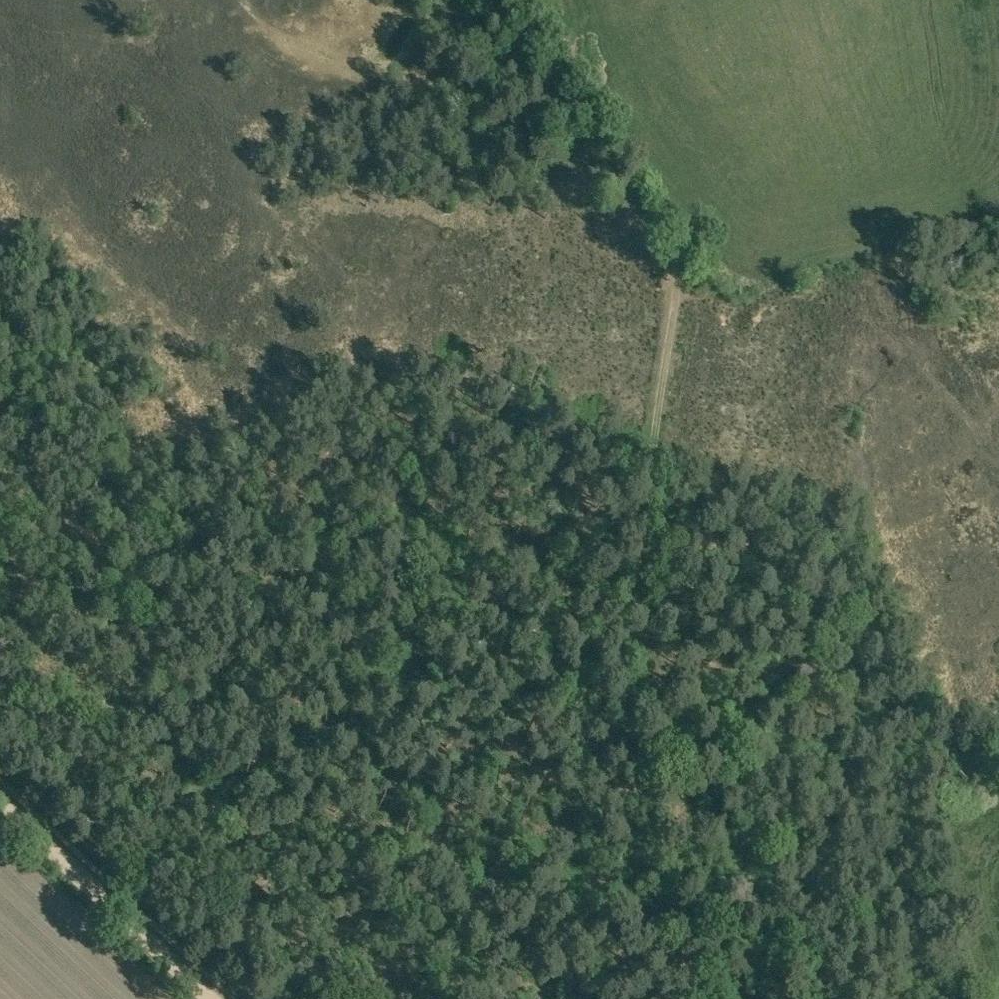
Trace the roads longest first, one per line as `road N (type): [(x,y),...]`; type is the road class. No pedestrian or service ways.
road 1 (track): [(545,0),(572,136),(635,189),(668,236),(681,283),(644,597),(675,847),(707,998)]
road 2 (track): [(215,998),(0,797)]

